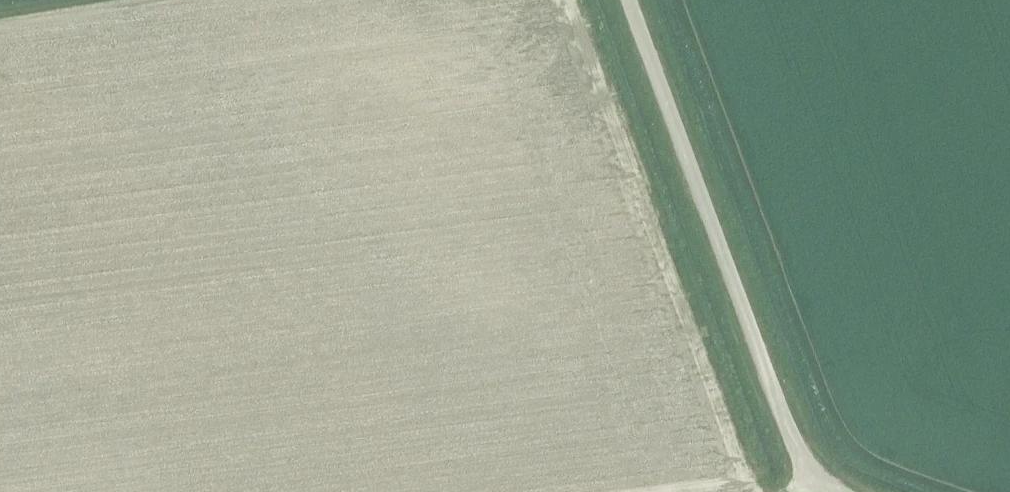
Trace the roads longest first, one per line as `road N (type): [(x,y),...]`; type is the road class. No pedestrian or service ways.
road 1 (unclassified): [(834,491),(793,439),(629,0)]

